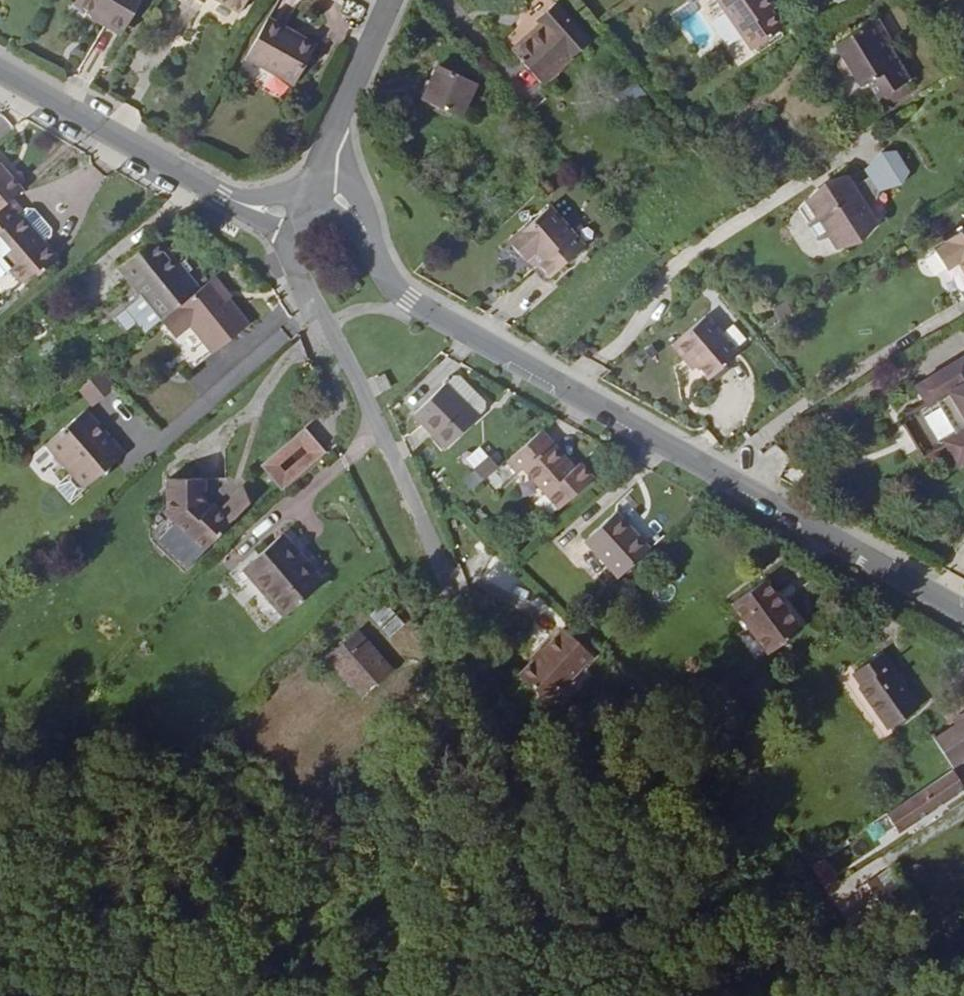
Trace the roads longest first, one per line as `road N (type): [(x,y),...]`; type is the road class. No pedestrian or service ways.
road 1 (tertiary): [(963,614),(410,300),(390,276)]
road 2 (residential): [(294,240),(300,277),(391,440),(460,637)]
road 3 (tertiary): [(227,199),(0,71)]
road 4 (residential): [(391,0),(318,177)]
road 5 (tertiary): [(390,276),(357,196),(318,177)]
road 6 (tertiary): [(294,240),(323,221),(343,224),(390,276)]

